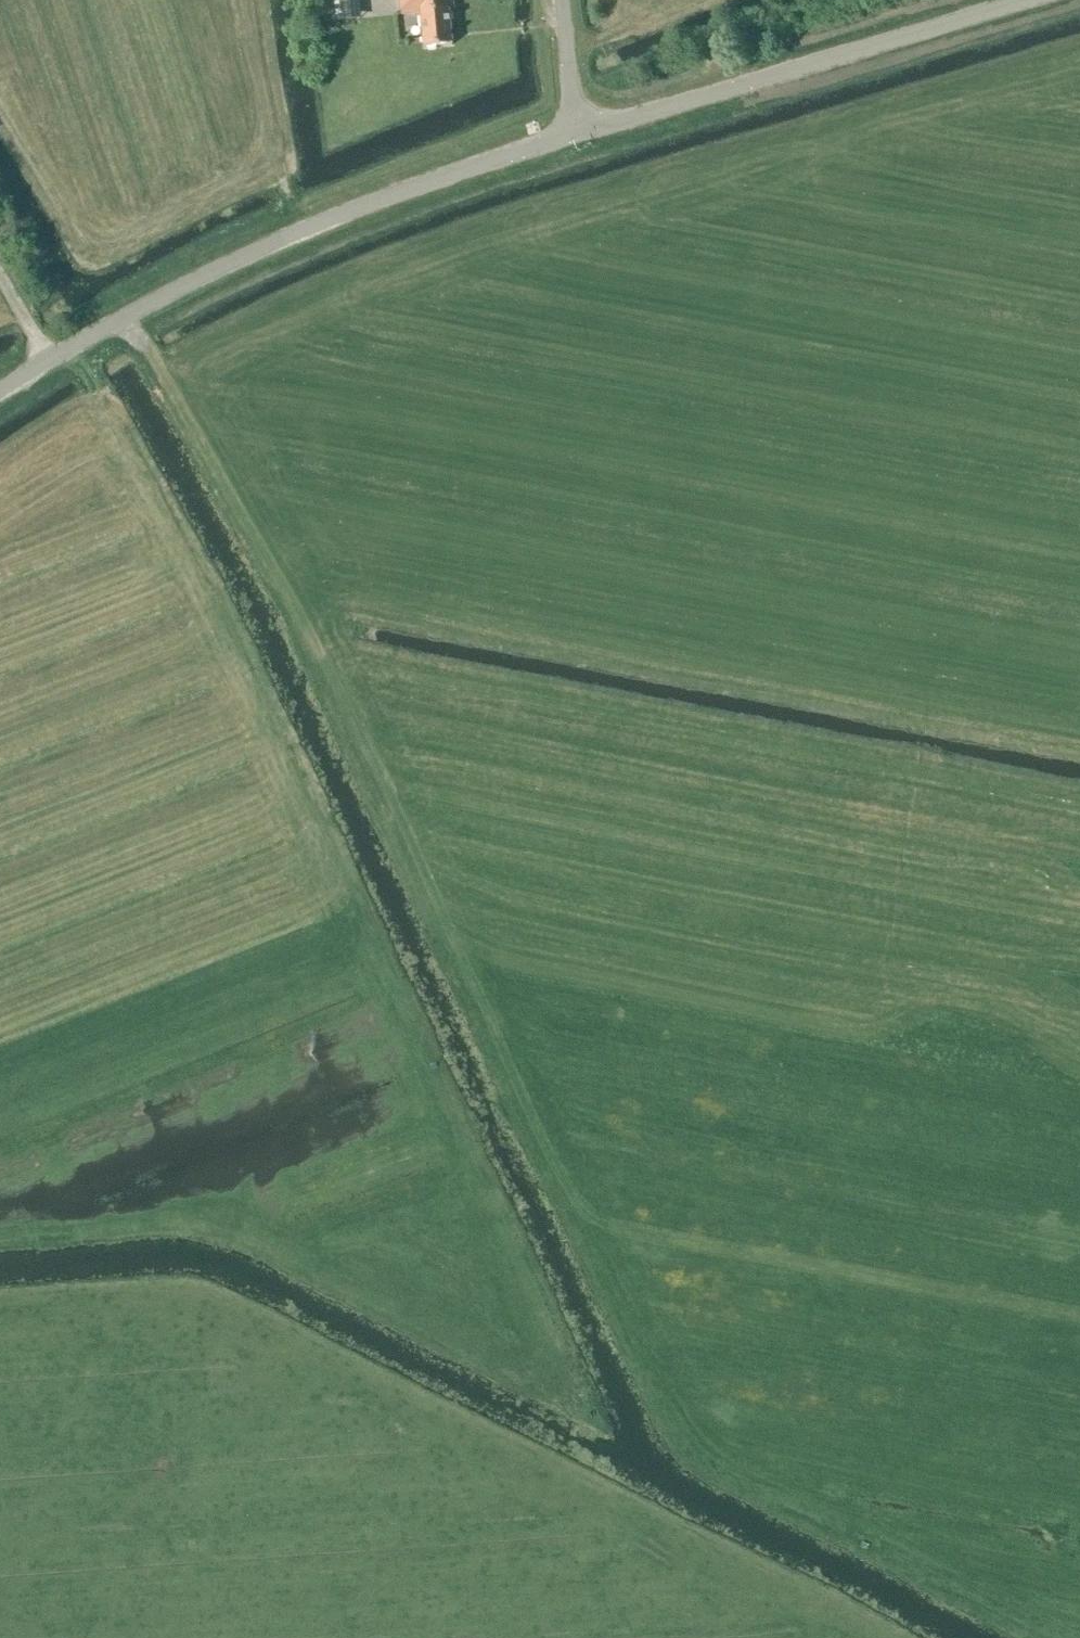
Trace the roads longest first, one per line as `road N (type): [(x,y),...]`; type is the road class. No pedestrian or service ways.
road 1 (tertiary): [(0,391),(214,270),(411,187),(582,131)]
road 2 (tertiary): [(582,131),(1024,0)]
road 3 (unclassified): [(582,131),(563,0)]

